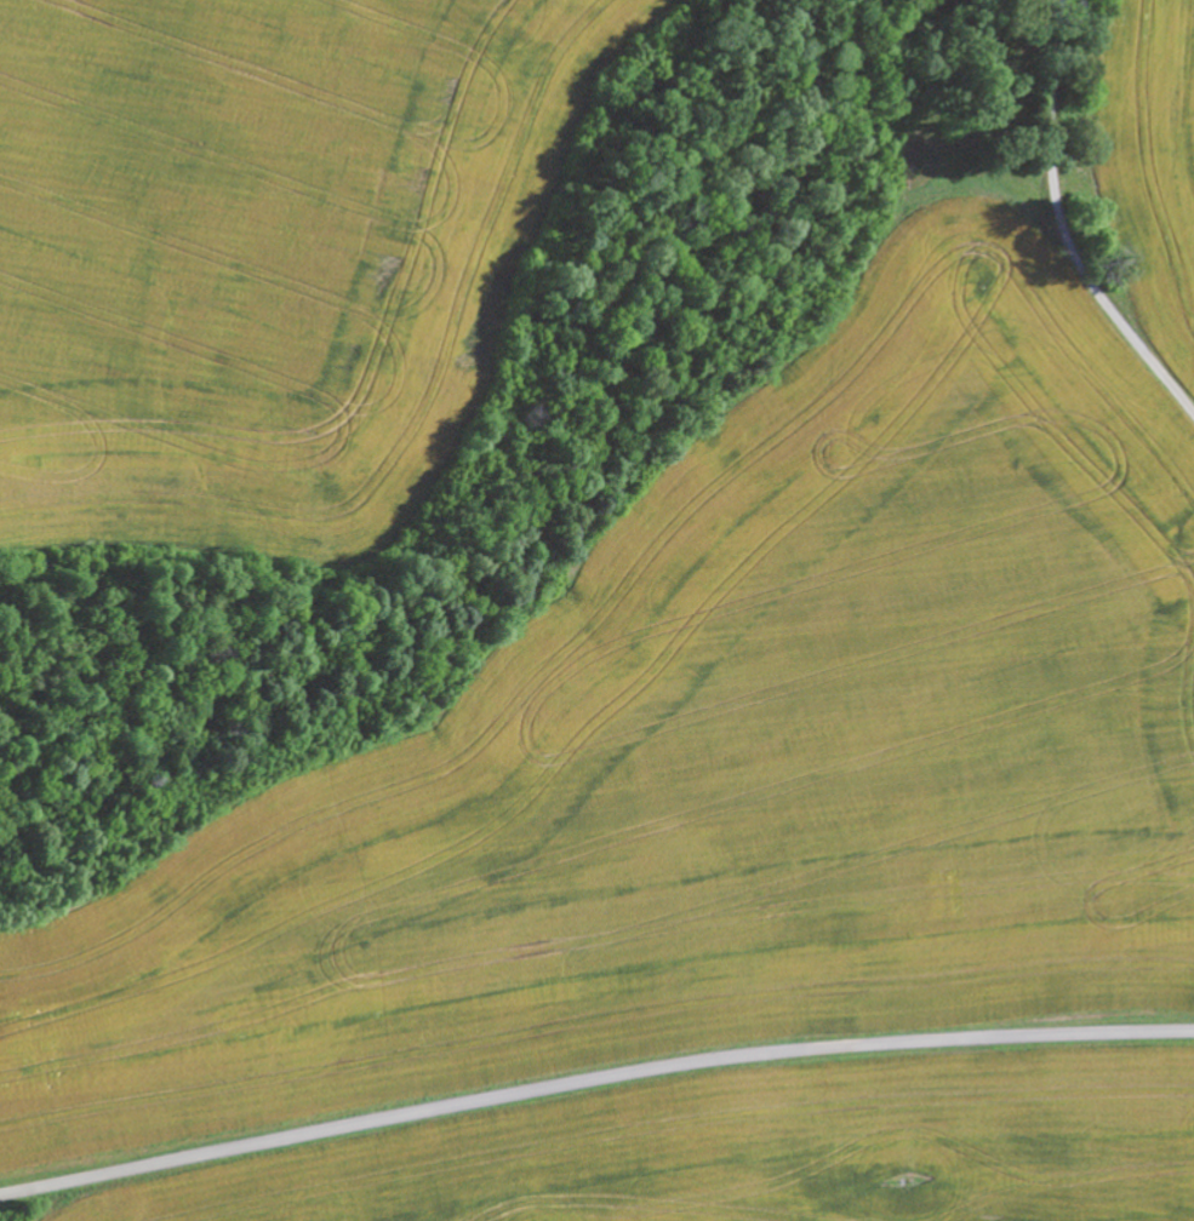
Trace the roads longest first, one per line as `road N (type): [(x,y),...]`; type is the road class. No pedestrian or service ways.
road 1 (residential): [(1193,1036),(733,1062),(0,1198)]
road 2 (residential): [(1193,455),(1057,258),(1058,0)]

